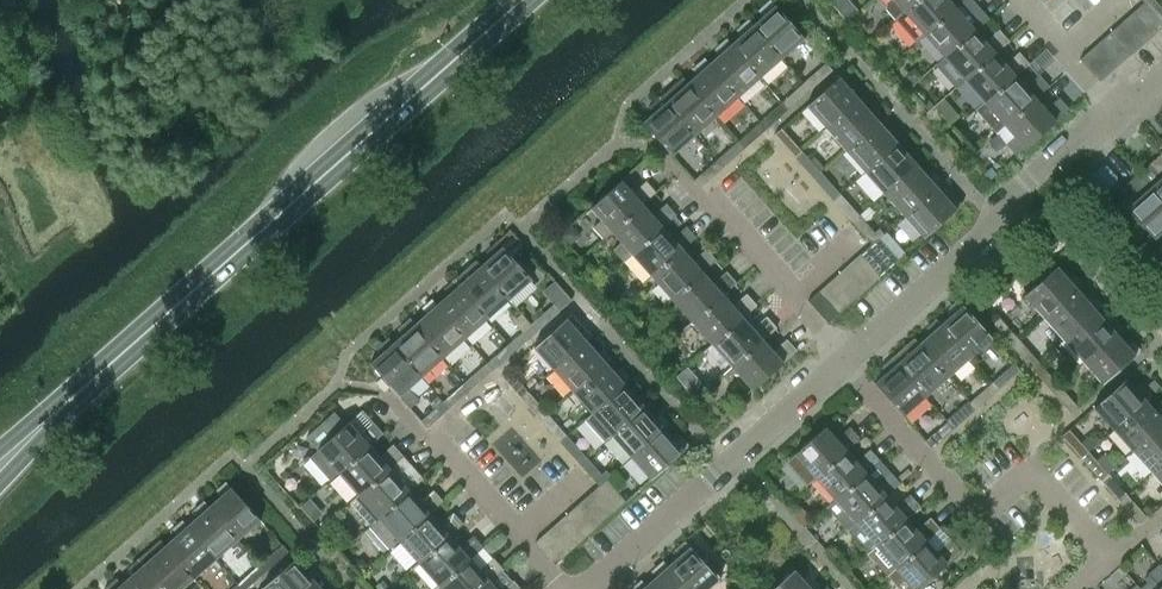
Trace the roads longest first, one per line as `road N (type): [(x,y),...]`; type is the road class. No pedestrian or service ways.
road 1 (primary): [(22,441),(519,0)]
road 2 (residential): [(844,361),(1114,110)]
road 3 (residential): [(578,588),(844,361)]
road 4 (residential): [(844,361),(977,518),(1030,470)]
road 5 (residential): [(668,160),(792,293)]
road 6 (residential): [(434,441),(517,535)]
road 7 (residential): [(1111,560),(1030,470)]

